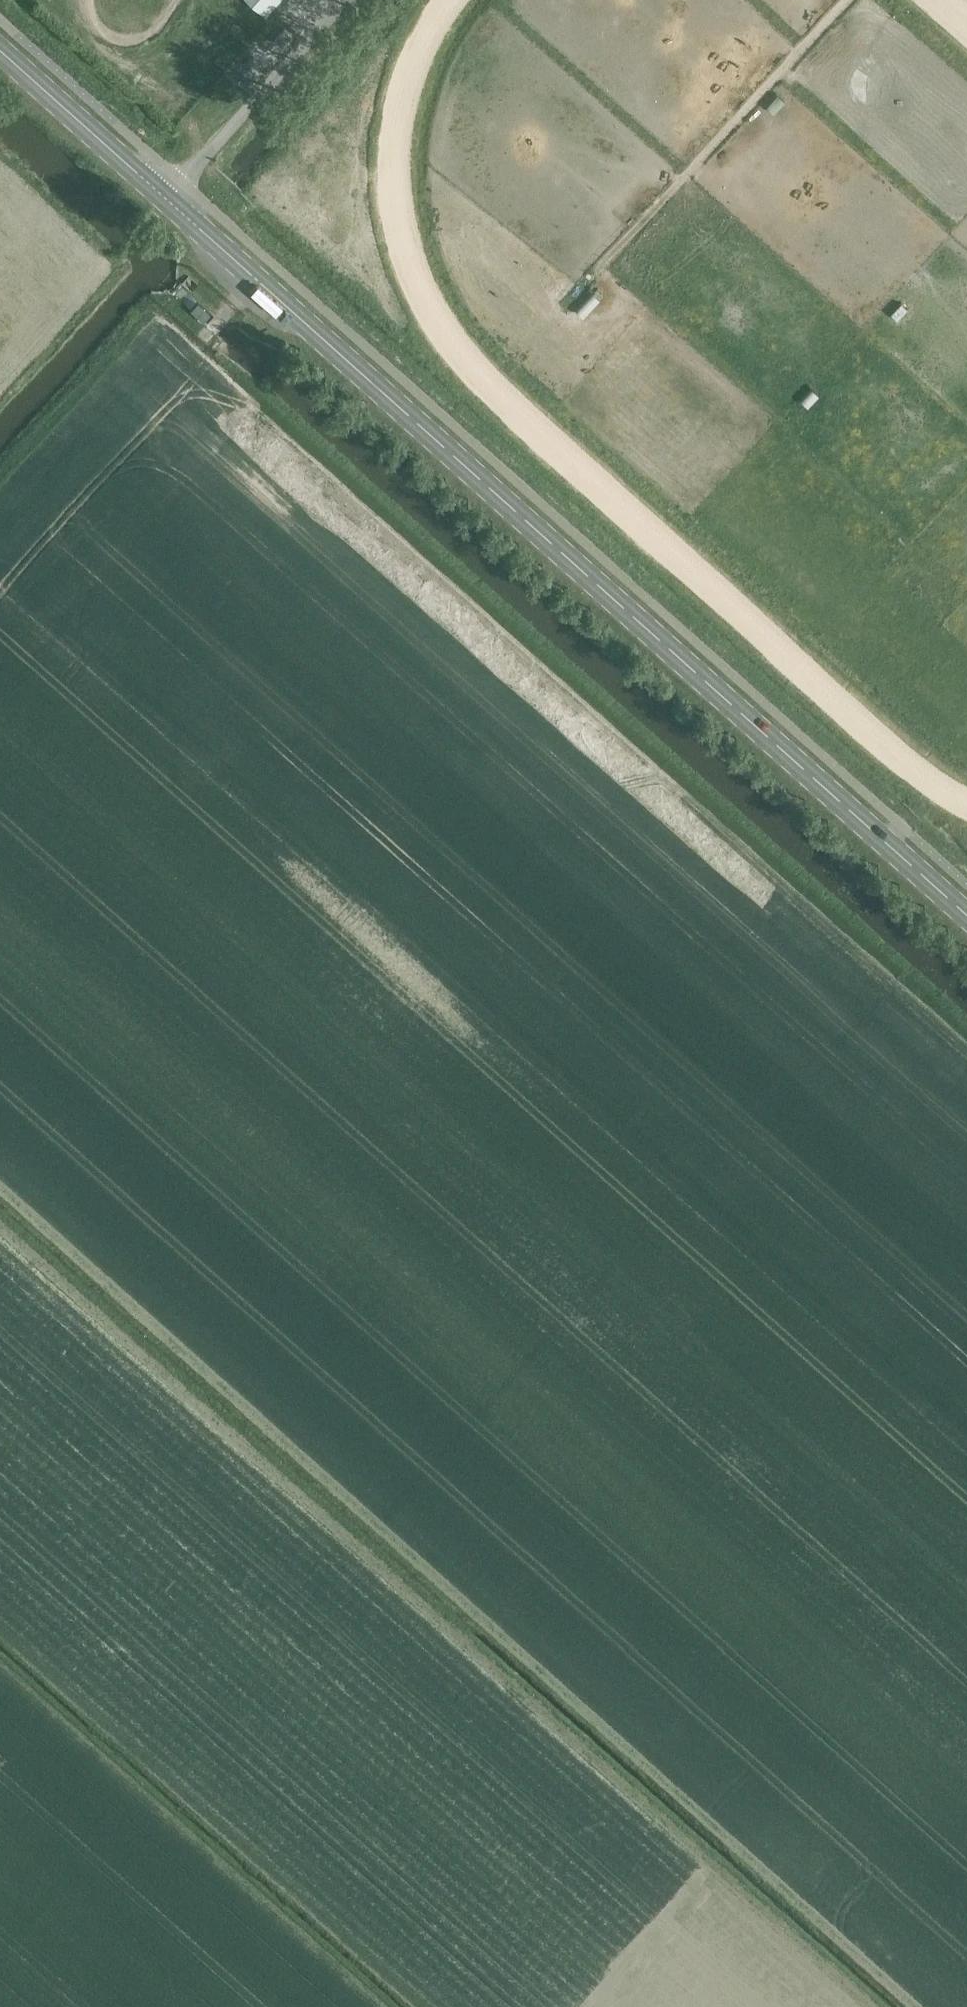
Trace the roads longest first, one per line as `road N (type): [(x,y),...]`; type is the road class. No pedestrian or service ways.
road 1 (secondary): [(966,918),(0,51)]

